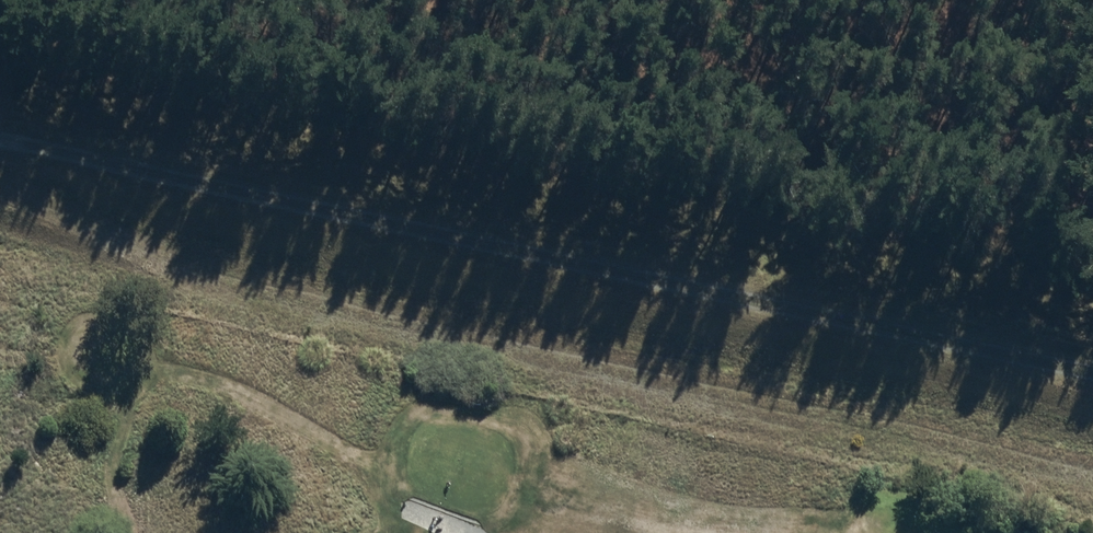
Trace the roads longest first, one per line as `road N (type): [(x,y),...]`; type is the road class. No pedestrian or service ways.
road 1 (track): [(0,168),(213,282),(1092,482)]
road 2 (track): [(0,146),(1092,377)]

